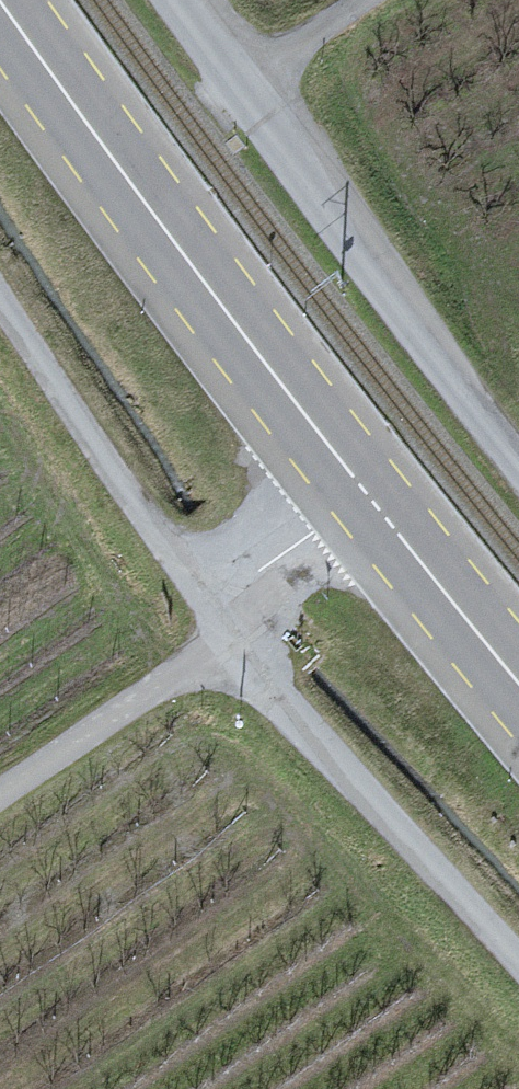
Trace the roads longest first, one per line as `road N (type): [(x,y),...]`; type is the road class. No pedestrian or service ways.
road 1 (primary): [(1,0),(368,494)]
road 2 (unclassified): [(518,466),(243,98)]
road 3 (unclassified): [(518,957),(228,635)]
road 4 (unclassified): [(209,604),(0,299)]
road 5 (unclassified): [(0,798),(228,635)]
road 6 (primary): [(368,494),(518,683)]
road 7 (unclassified): [(209,604),(368,494)]
road 8 (unclassified): [(389,0),(243,98)]
road 9 (unclassified): [(243,98),(172,0)]

